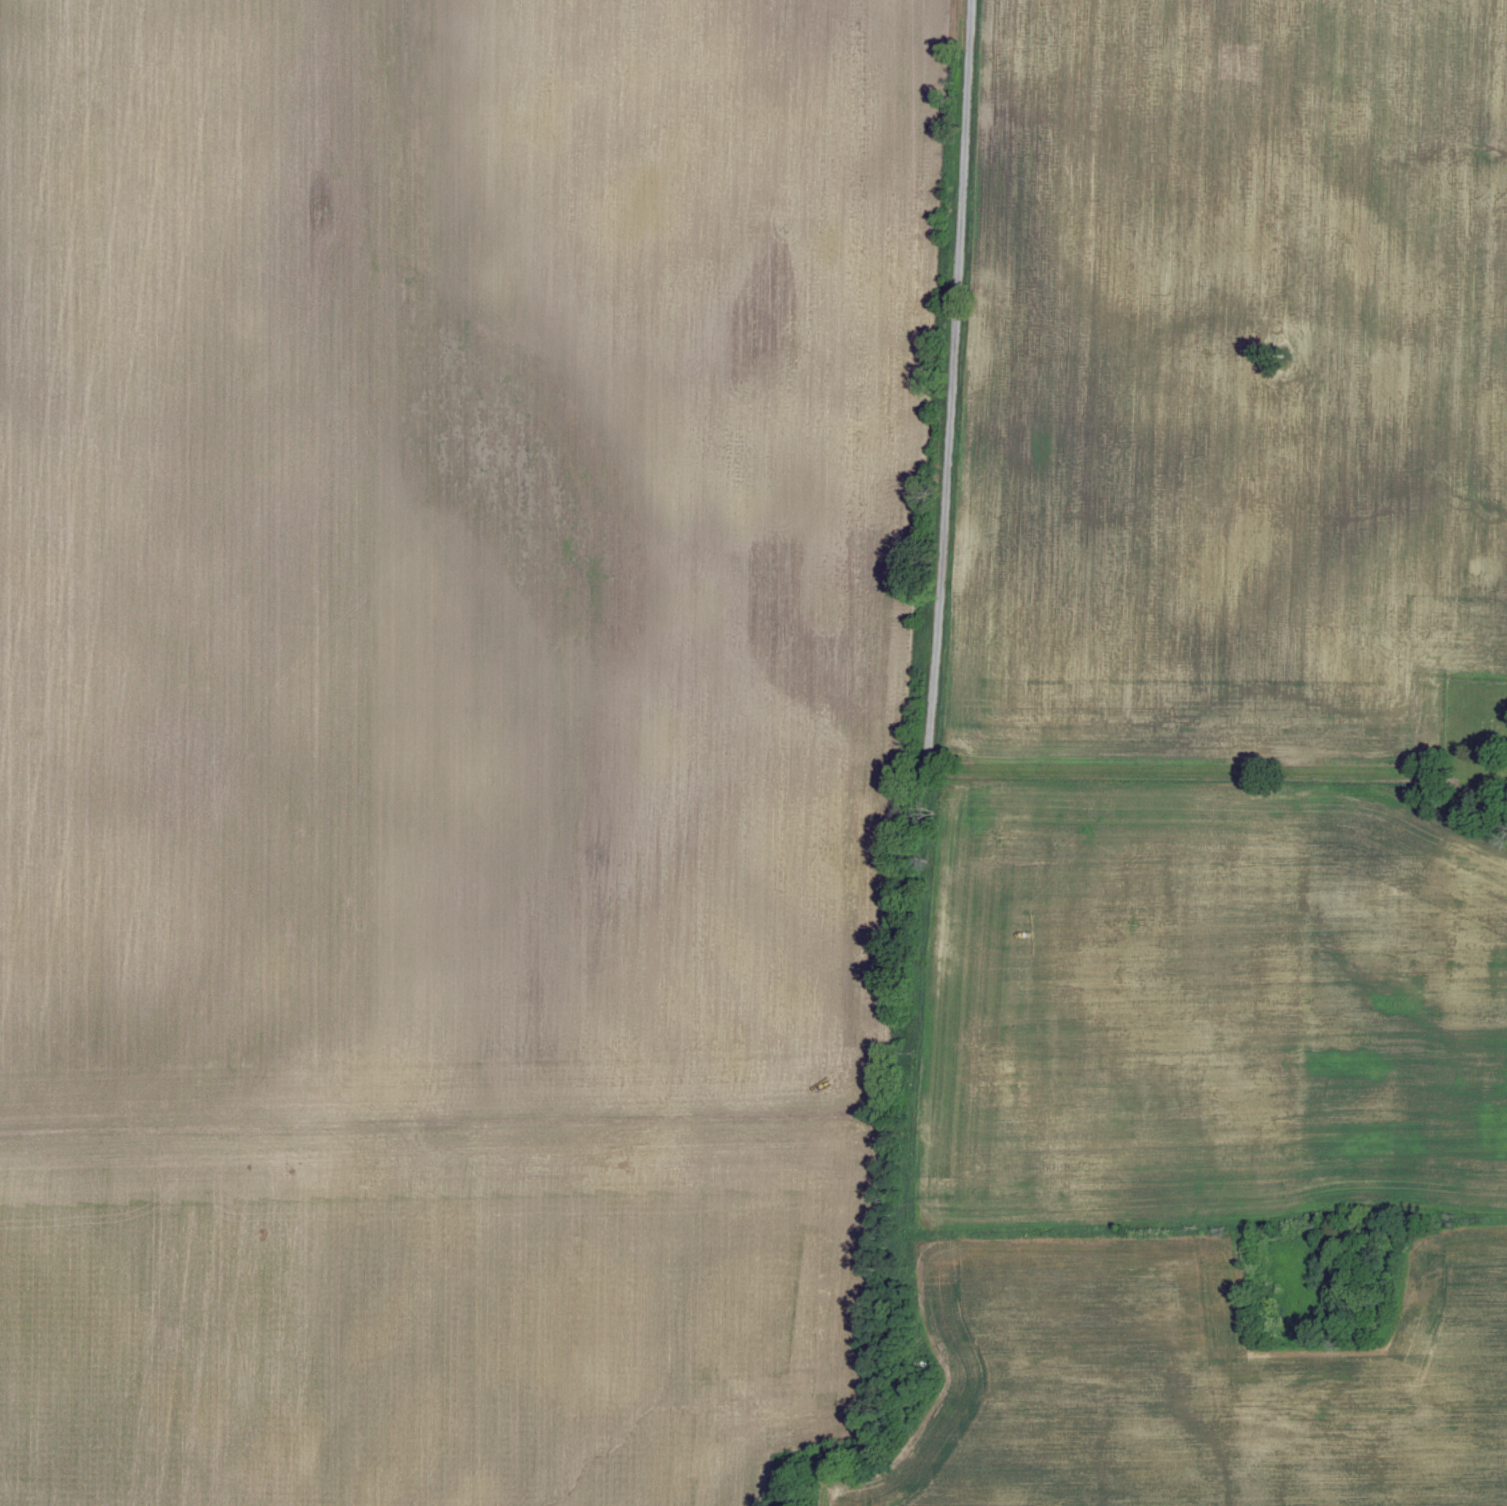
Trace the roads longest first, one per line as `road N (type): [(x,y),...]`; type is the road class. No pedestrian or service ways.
road 1 (residential): [(929,766),(972,0)]
road 2 (track): [(929,766),(1456,771)]

